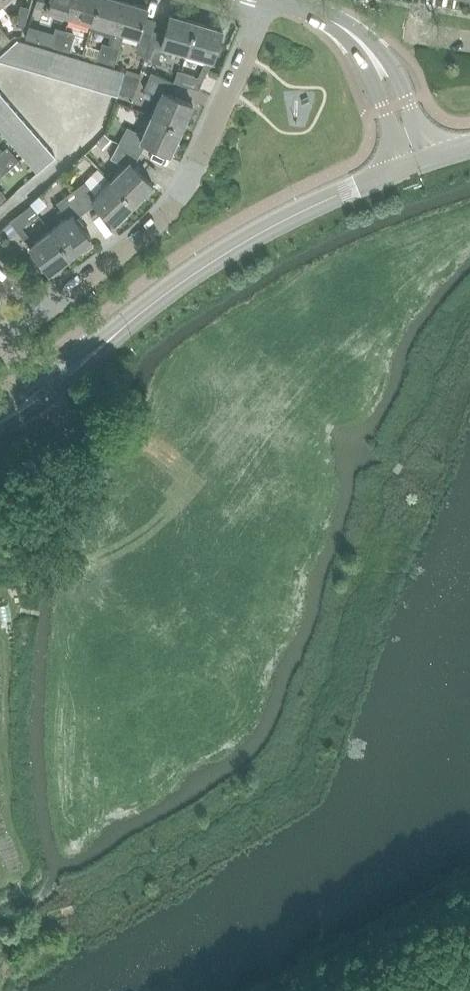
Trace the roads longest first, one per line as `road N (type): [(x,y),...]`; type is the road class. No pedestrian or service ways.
road 1 (tertiary): [(0,422),(215,260),(420,161)]
road 2 (residential): [(34,321),(143,237),(183,193),(270,0)]
road 3 (tertiary): [(420,161),(372,53),(344,27),(278,0)]

